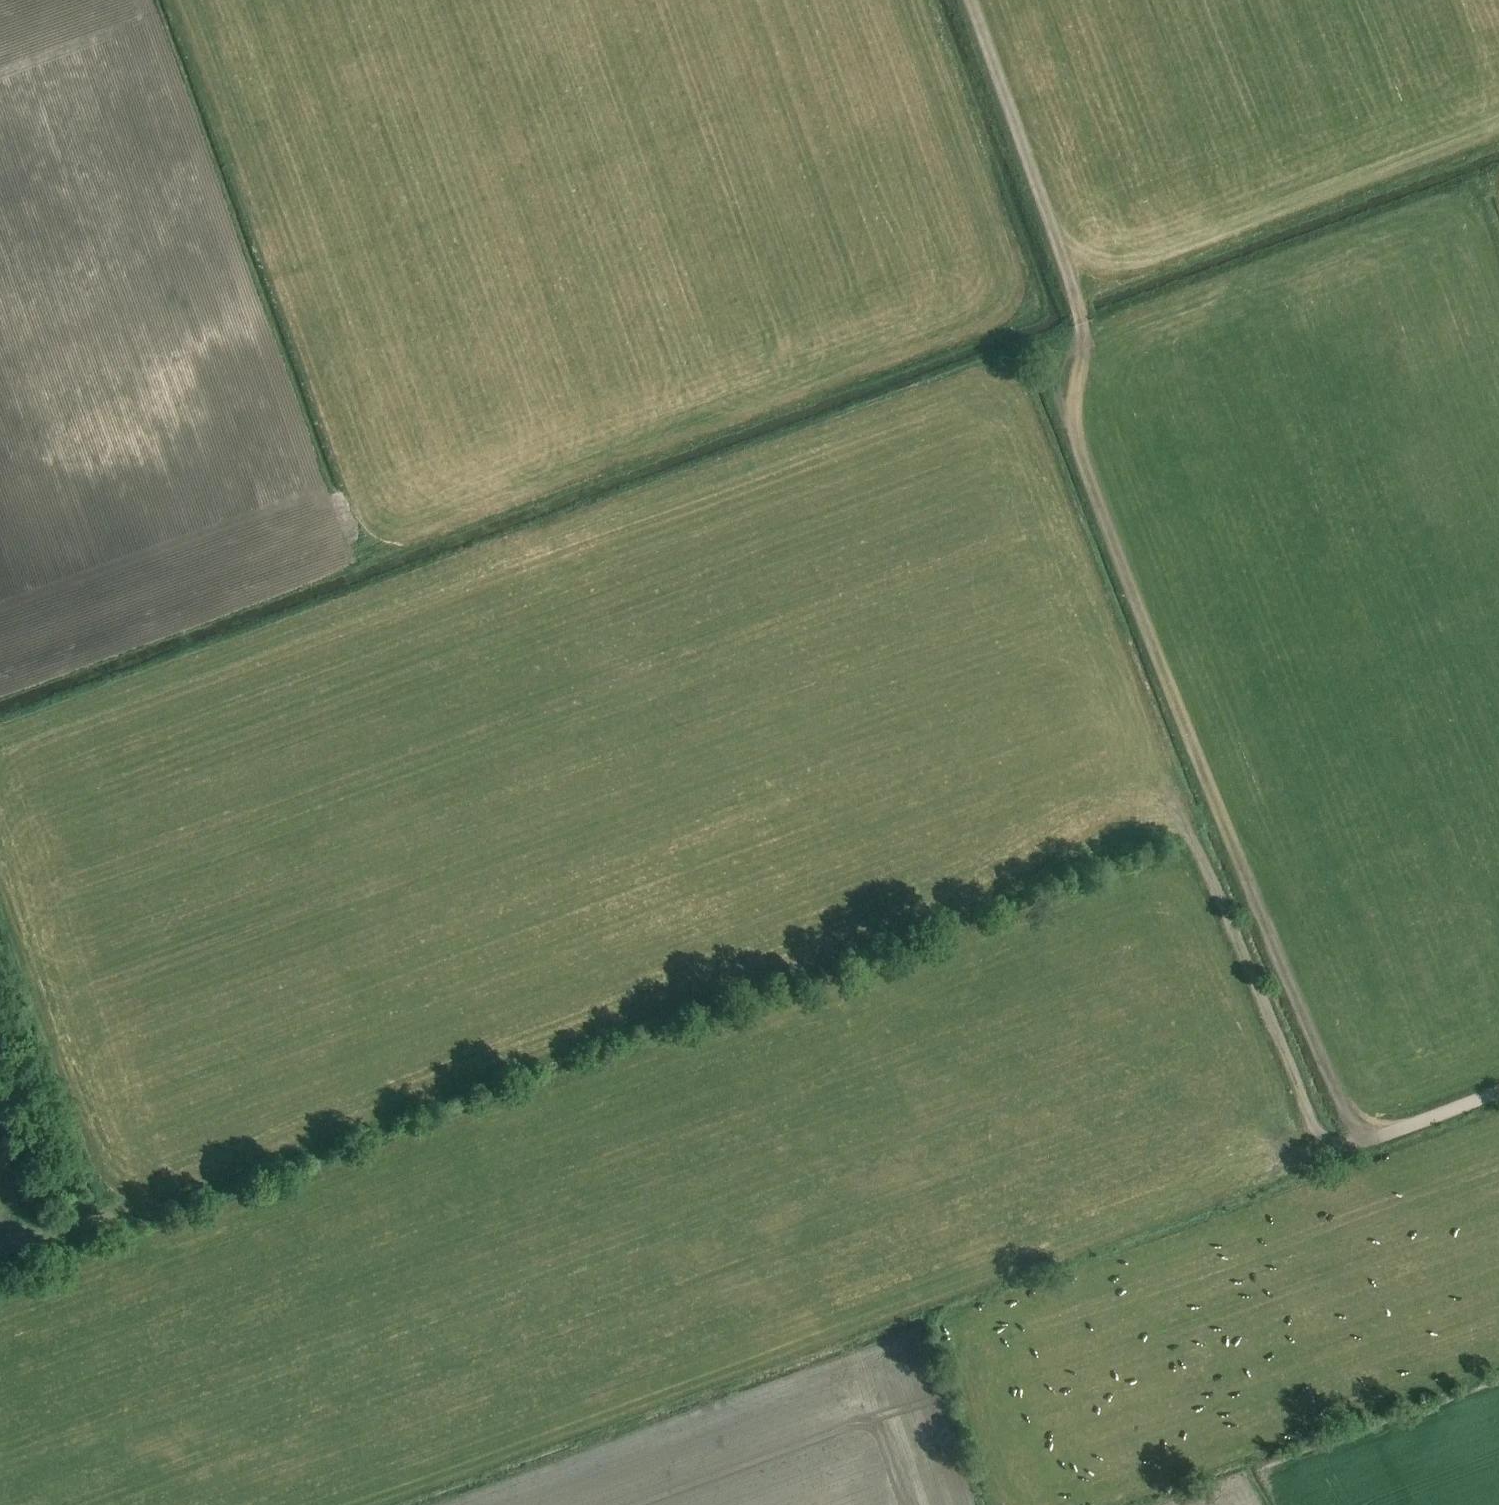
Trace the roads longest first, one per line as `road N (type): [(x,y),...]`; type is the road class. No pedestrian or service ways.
road 1 (track): [(1498,1089),(1324,1152),(1182,815)]

